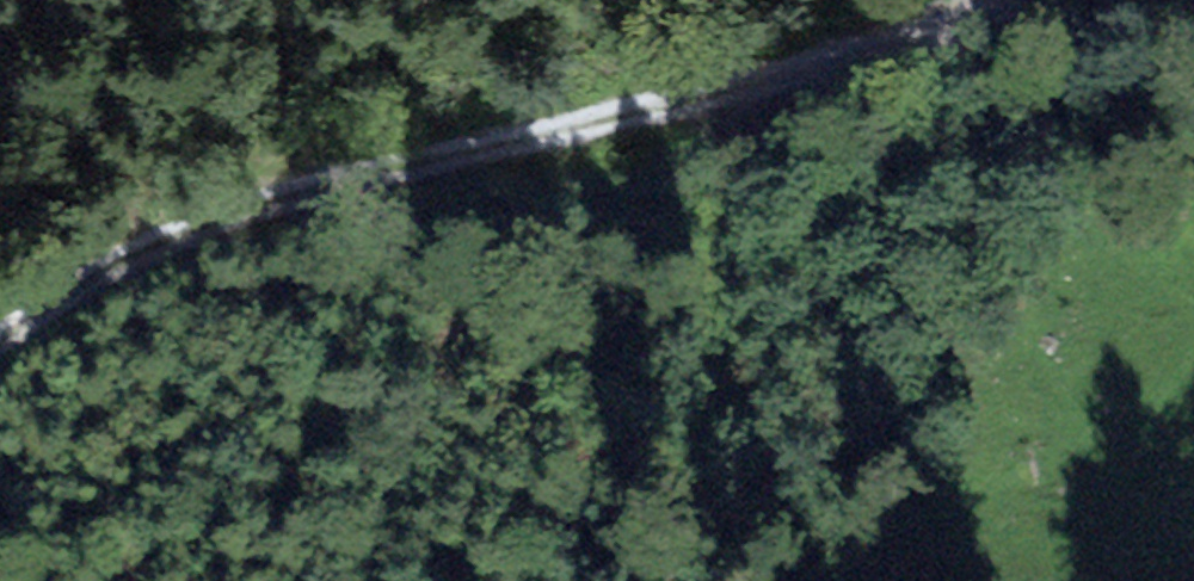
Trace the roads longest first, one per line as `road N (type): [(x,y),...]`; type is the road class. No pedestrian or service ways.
road 1 (track): [(1040,0),(687,98),(351,174),(155,245),(0,329)]
road 2 (track): [(648,580),(667,440),(582,294),(351,174)]

